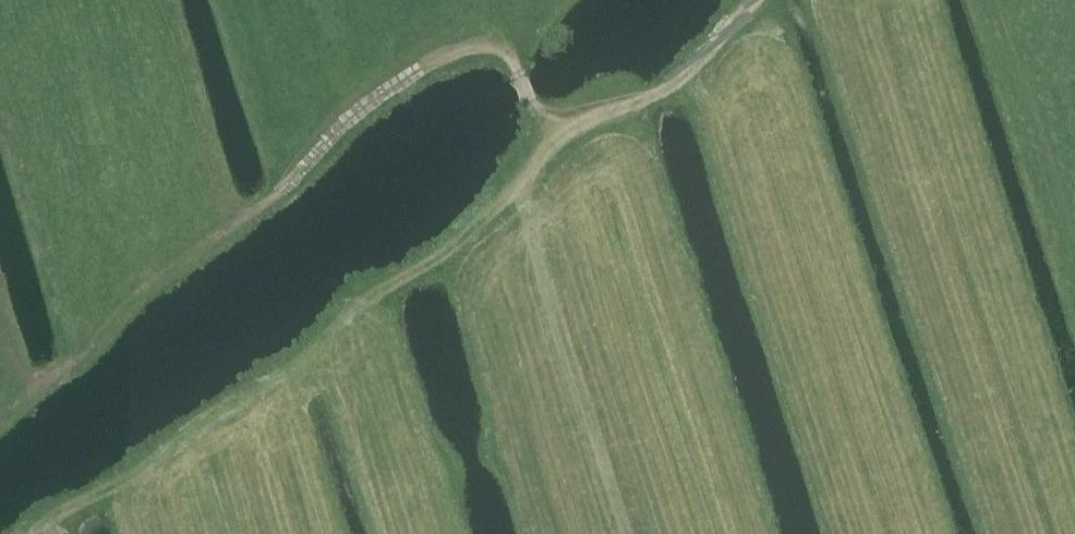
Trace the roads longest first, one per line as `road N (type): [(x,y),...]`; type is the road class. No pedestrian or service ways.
road 1 (track): [(38,533),(257,401),(442,265),(530,176),(553,140),(683,80),(760,0)]
road 2 (track): [(624,533),(528,215),(530,176)]
road 3 (track): [(553,140),(470,0)]

